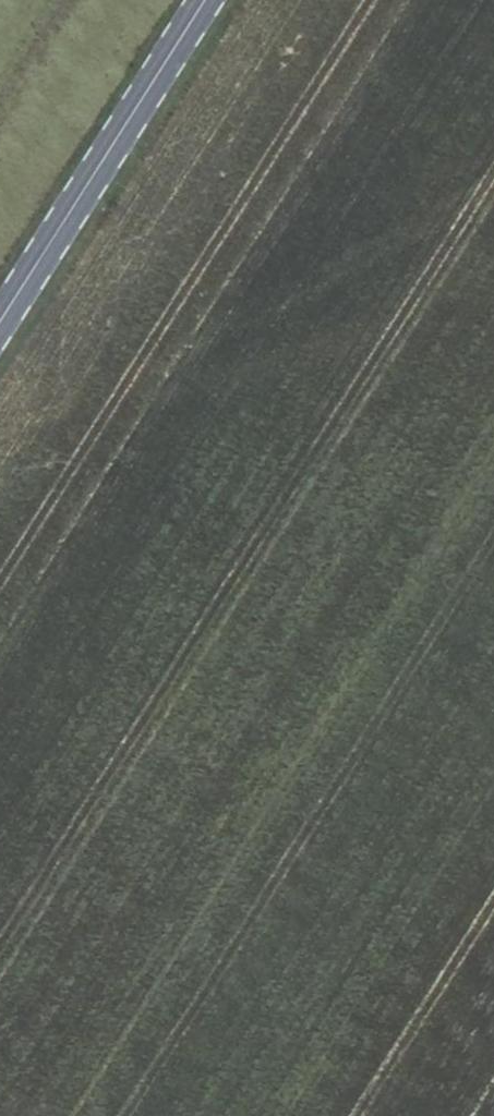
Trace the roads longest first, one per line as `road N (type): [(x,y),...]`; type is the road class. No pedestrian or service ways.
road 1 (secondary): [(197,0),(0,313)]

